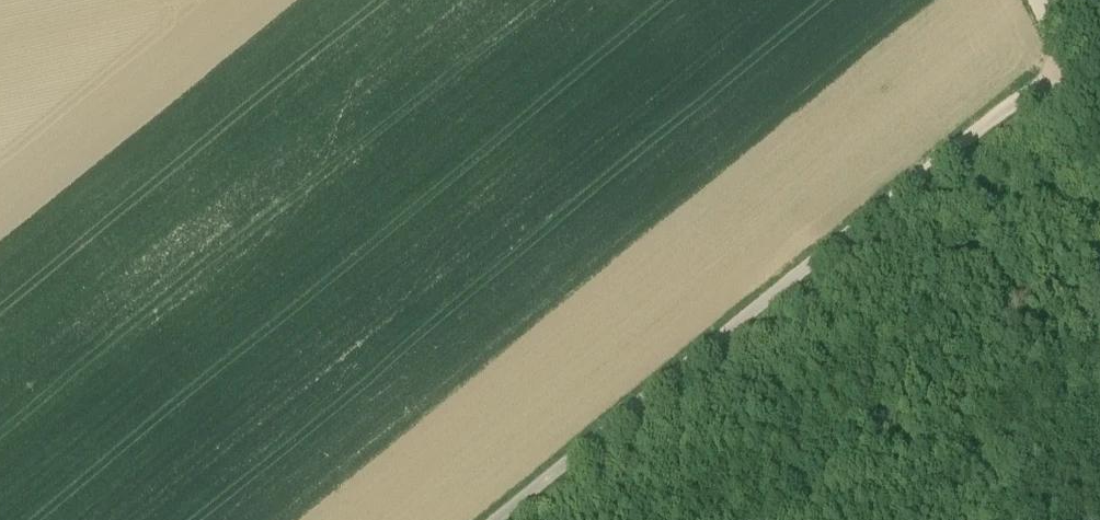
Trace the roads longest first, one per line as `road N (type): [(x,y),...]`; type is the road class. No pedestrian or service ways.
road 1 (track): [(495,519),(1007,107),(1043,88),(1064,89)]

